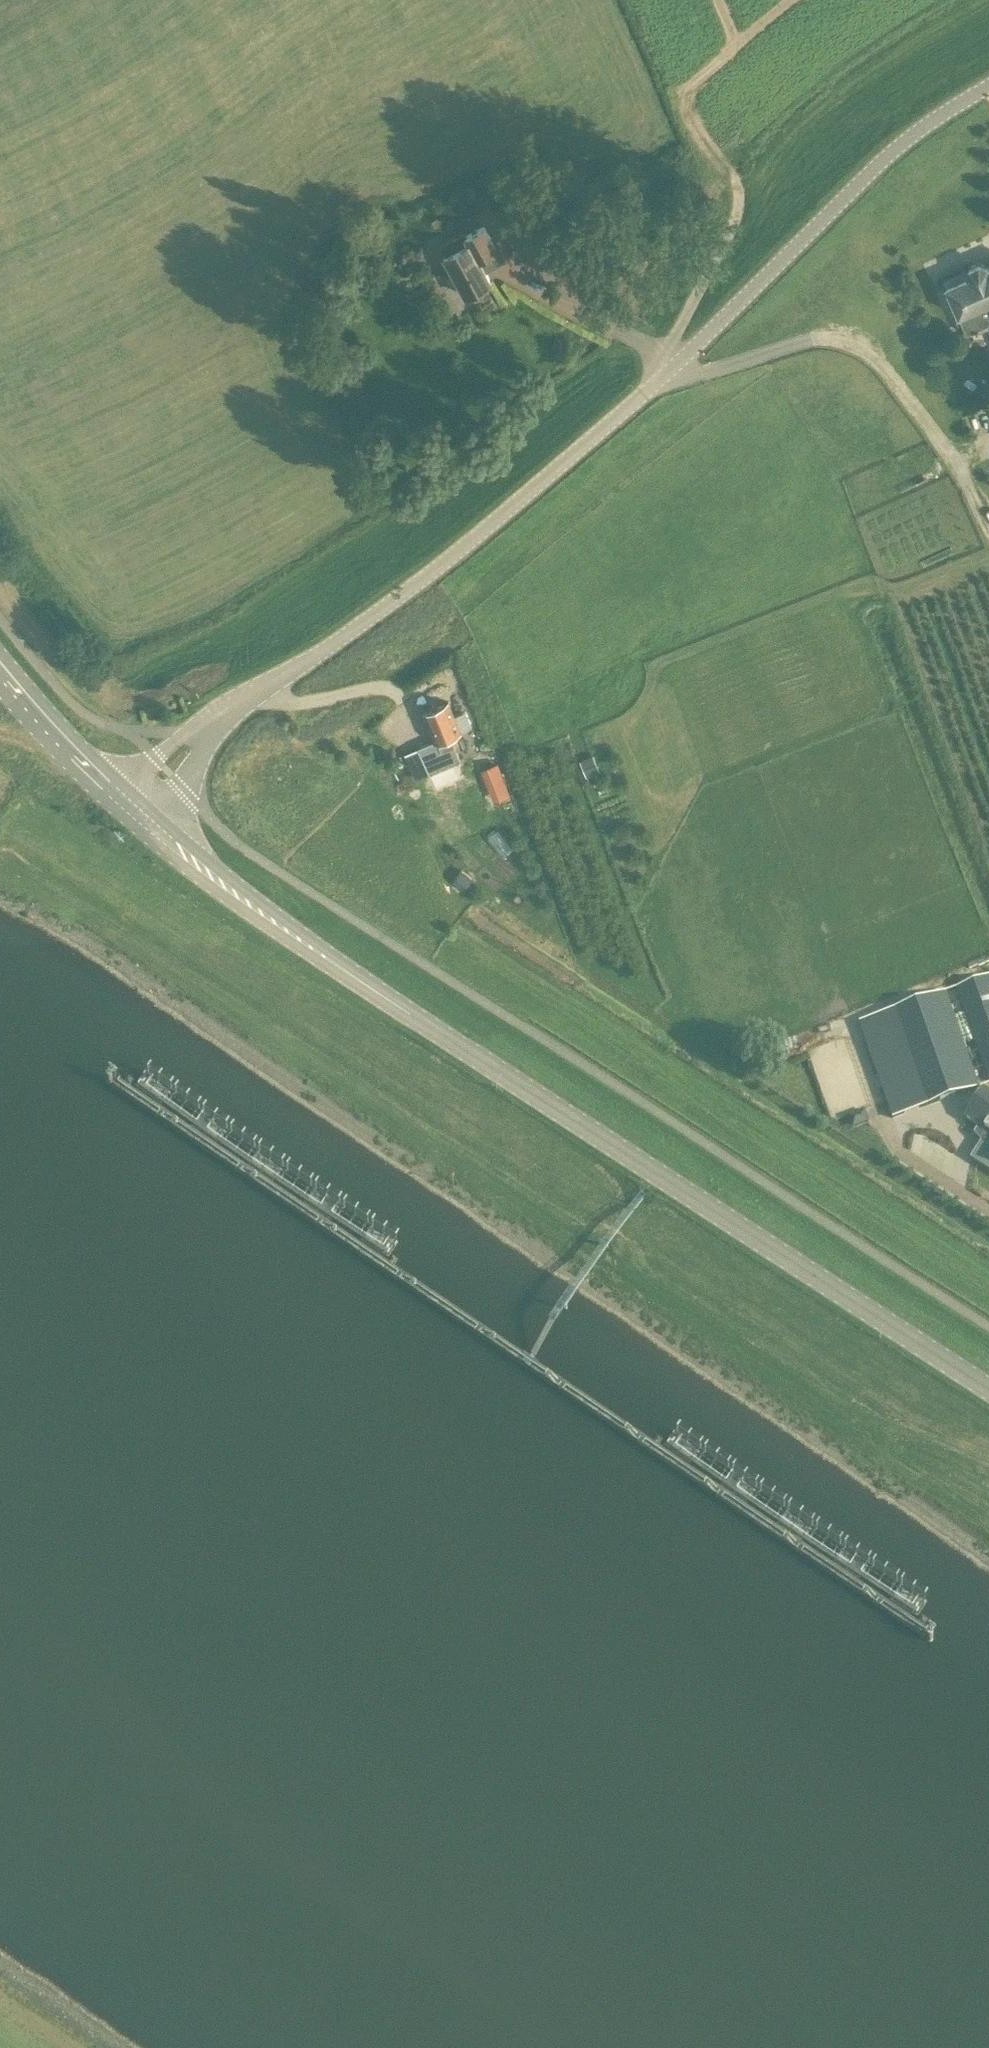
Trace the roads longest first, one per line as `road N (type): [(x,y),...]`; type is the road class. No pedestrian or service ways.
road 1 (unclassified): [(129,806),(255,689),(484,522),(676,351),(853,175),(988,78)]
road 2 (primary): [(988,1390),(374,991),(129,806)]
road 3 (primary): [(129,806),(0,669)]

